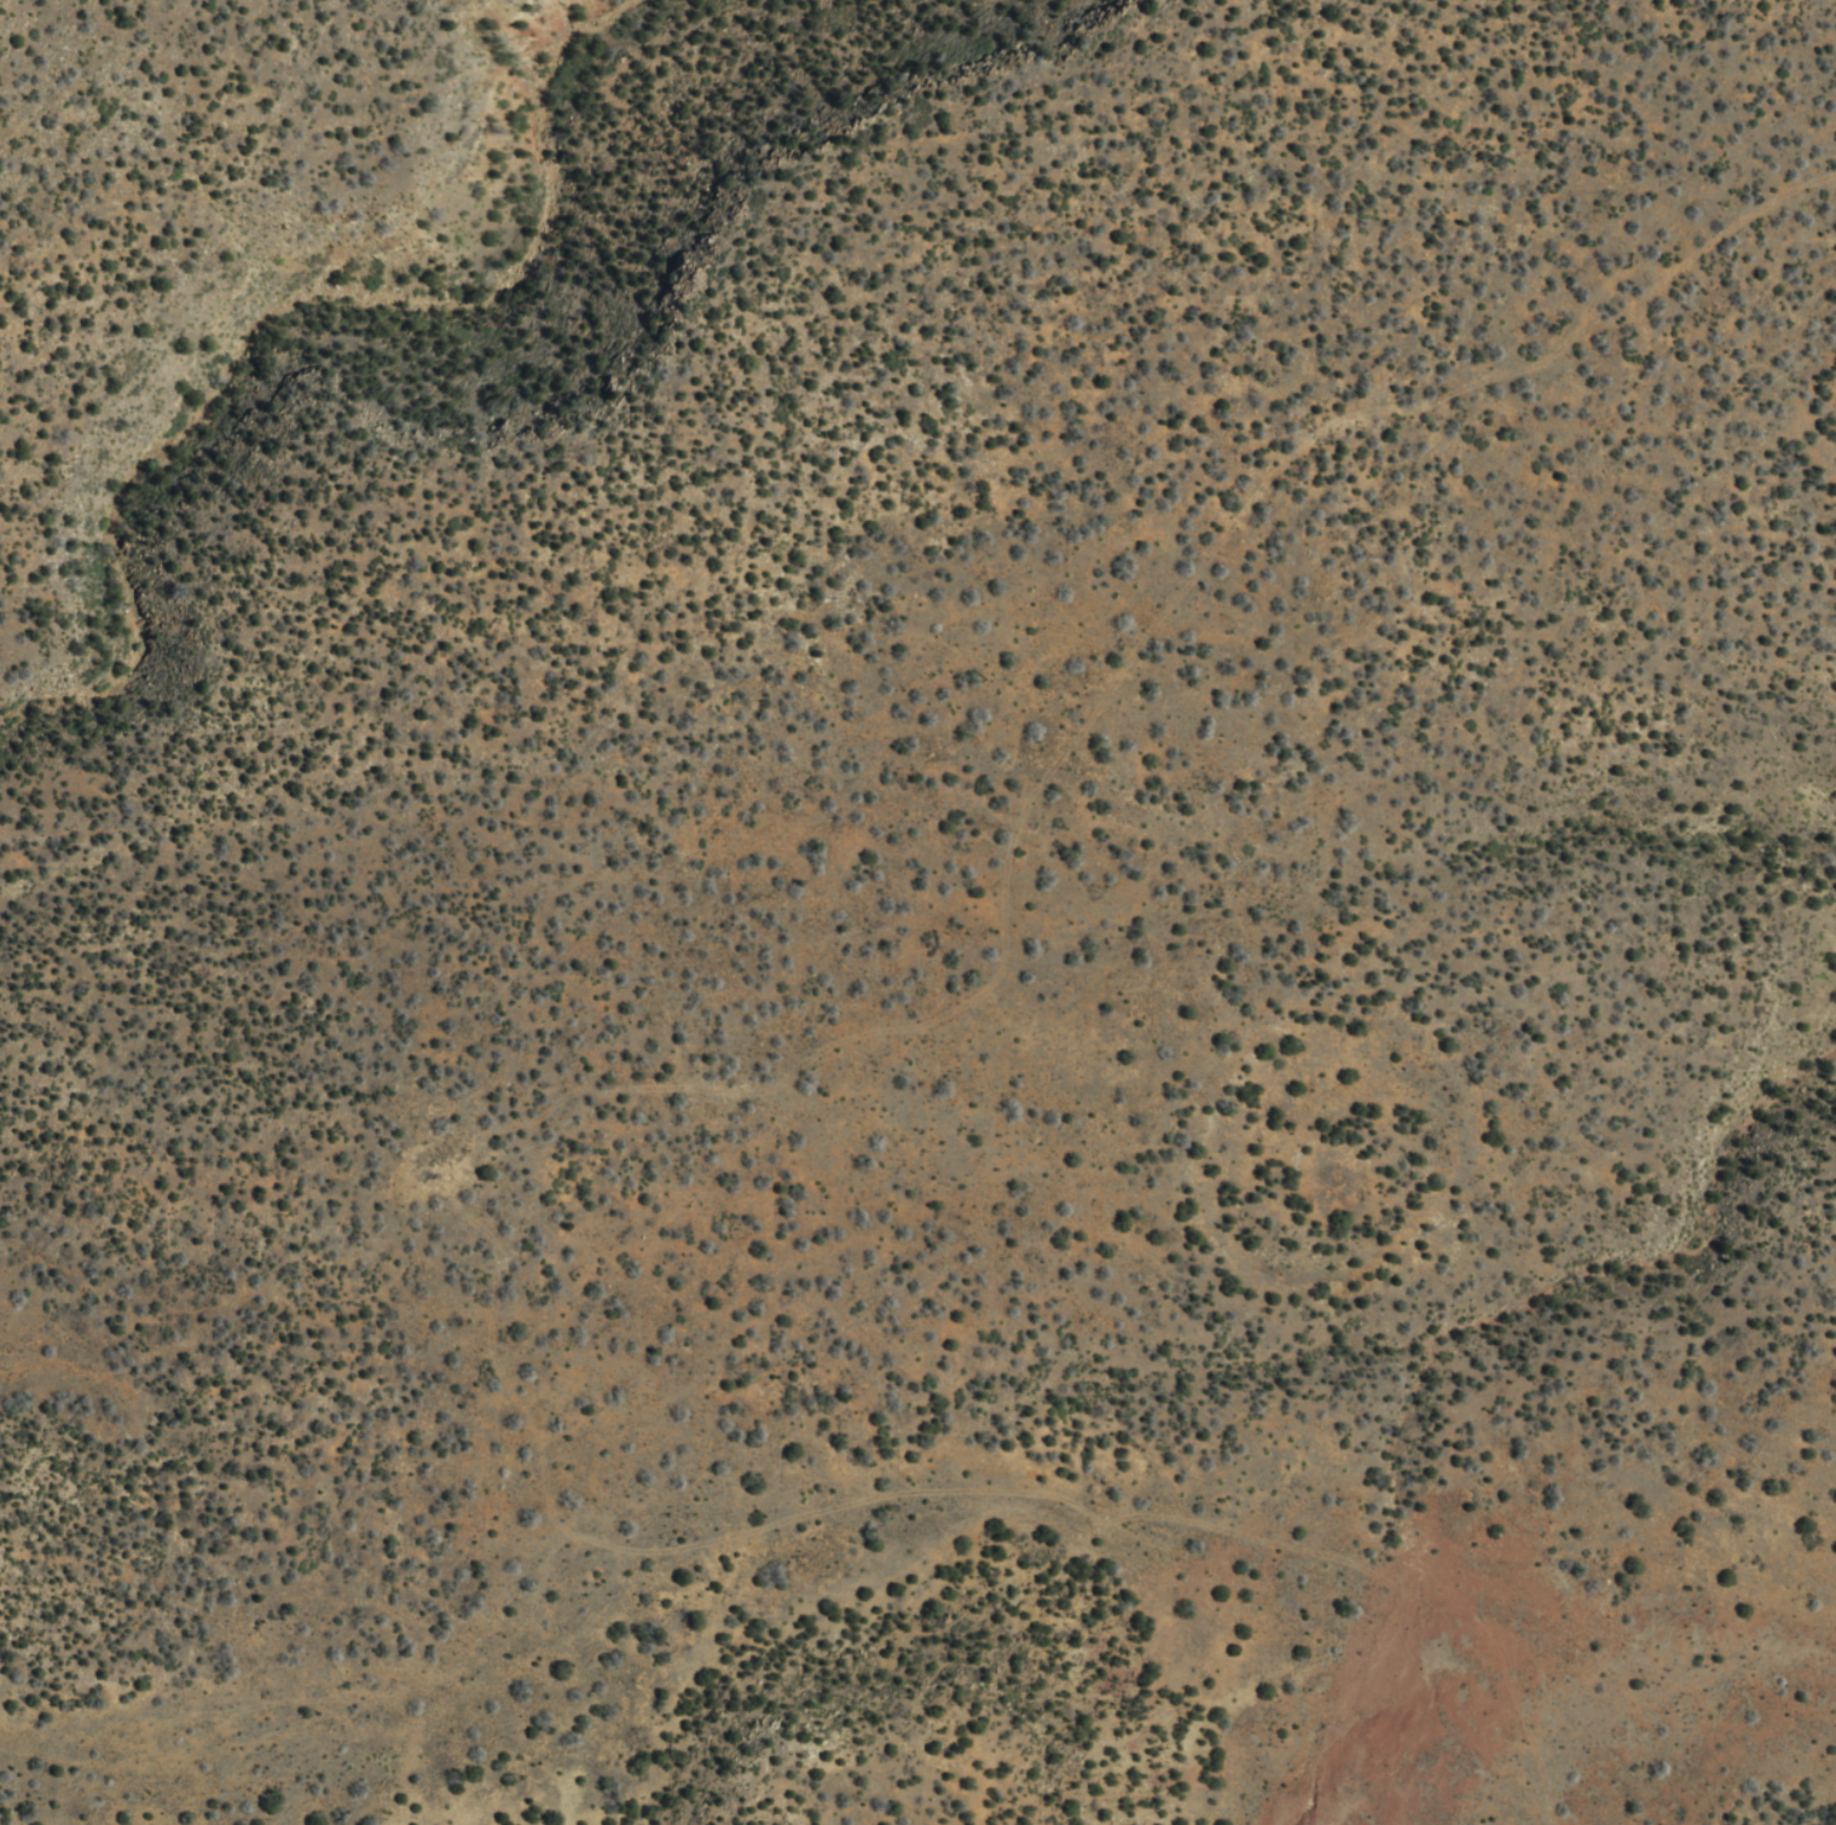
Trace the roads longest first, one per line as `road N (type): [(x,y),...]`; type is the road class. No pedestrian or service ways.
road 1 (residential): [(1581,1824),(1581,1798),(1518,1564)]

